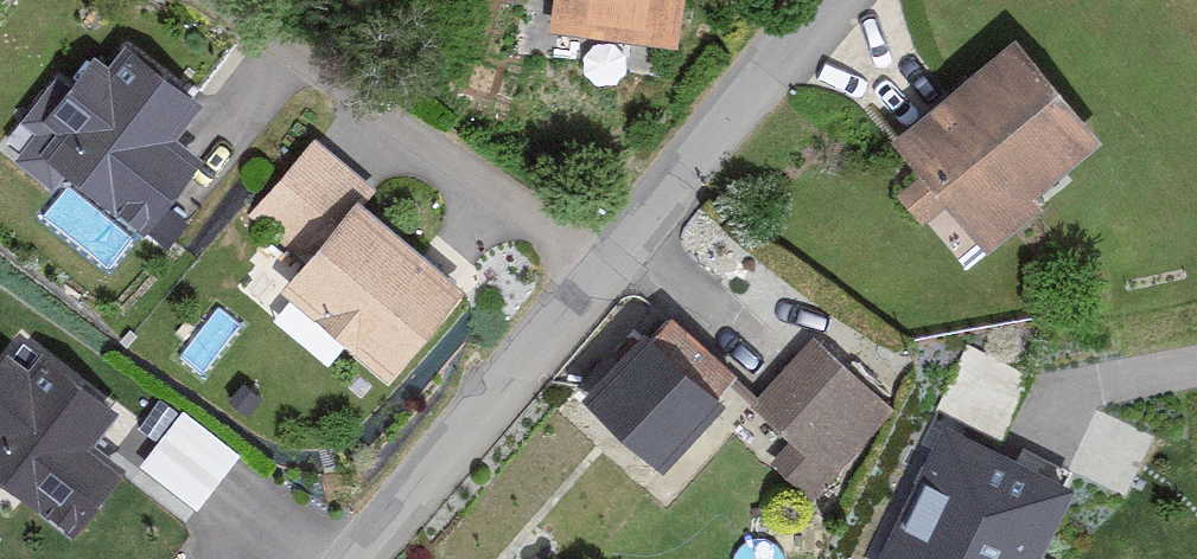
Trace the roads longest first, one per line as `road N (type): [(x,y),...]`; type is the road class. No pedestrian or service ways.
road 1 (residential): [(223,0),(605,259)]
road 2 (unclassified): [(605,259),(480,429),(365,558)]
road 3 (unclassified): [(843,0),(638,214),(605,259)]

